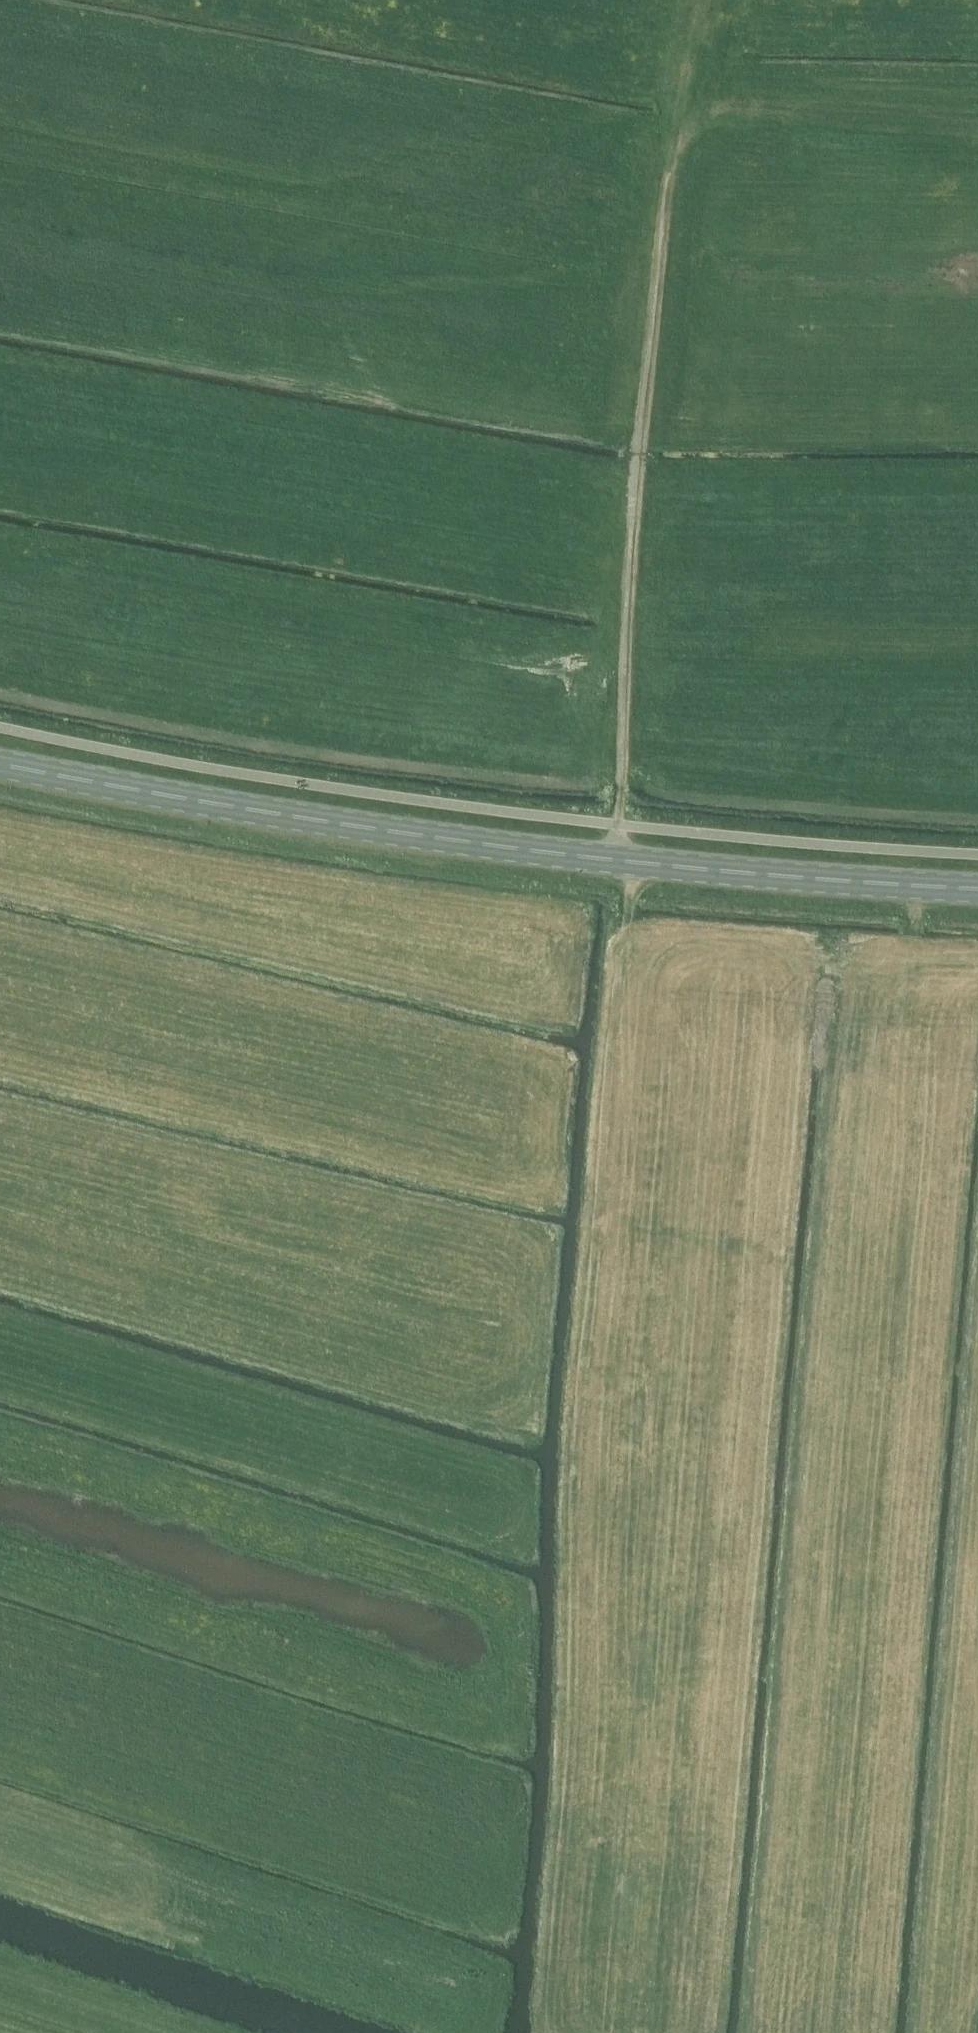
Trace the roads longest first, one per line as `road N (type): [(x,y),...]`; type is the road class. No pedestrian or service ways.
road 1 (secondary): [(0,763),(368,832),(609,863),(977,887)]
road 2 (track): [(668,170),(609,863)]

